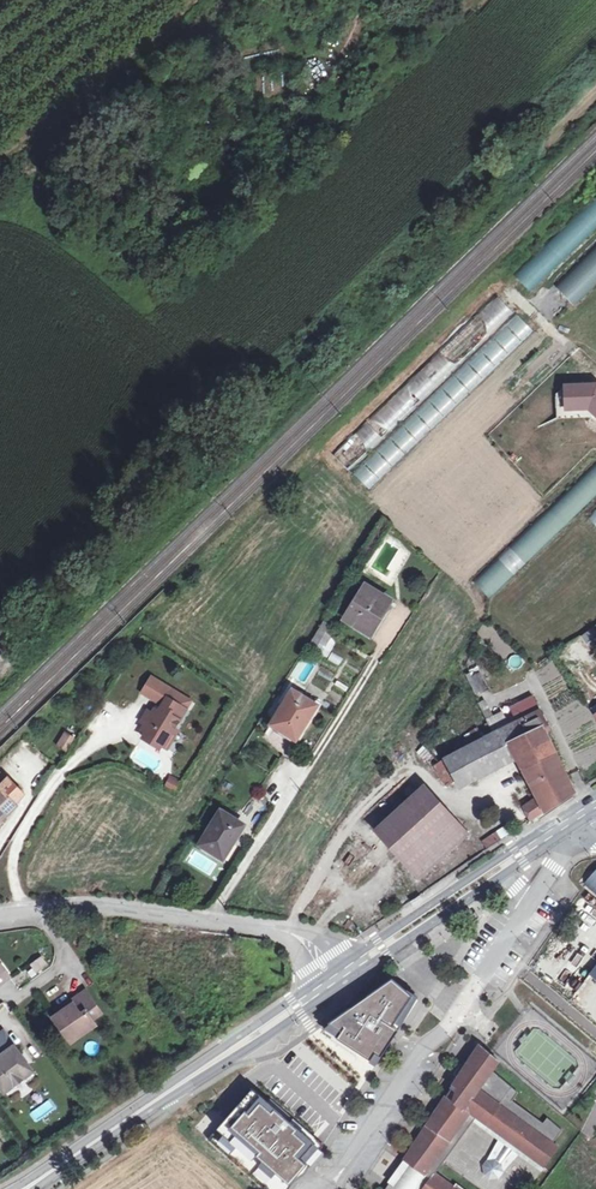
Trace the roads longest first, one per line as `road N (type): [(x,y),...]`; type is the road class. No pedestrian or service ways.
road 1 (unclassified): [(333,971),(311,942),(285,933),(108,907),(33,910)]
road 2 (secondary): [(340,983),(586,824)]
road 3 (secondary): [(574,811),(333,971)]
road 4 (secondary): [(333,971),(156,1098)]
road 5 (secondary): [(156,1098),(226,1065),(340,983)]
road 6 (secondary): [(25,1188),(156,1098)]
road 7 (residential): [(33,910),(71,959),(19,997)]

